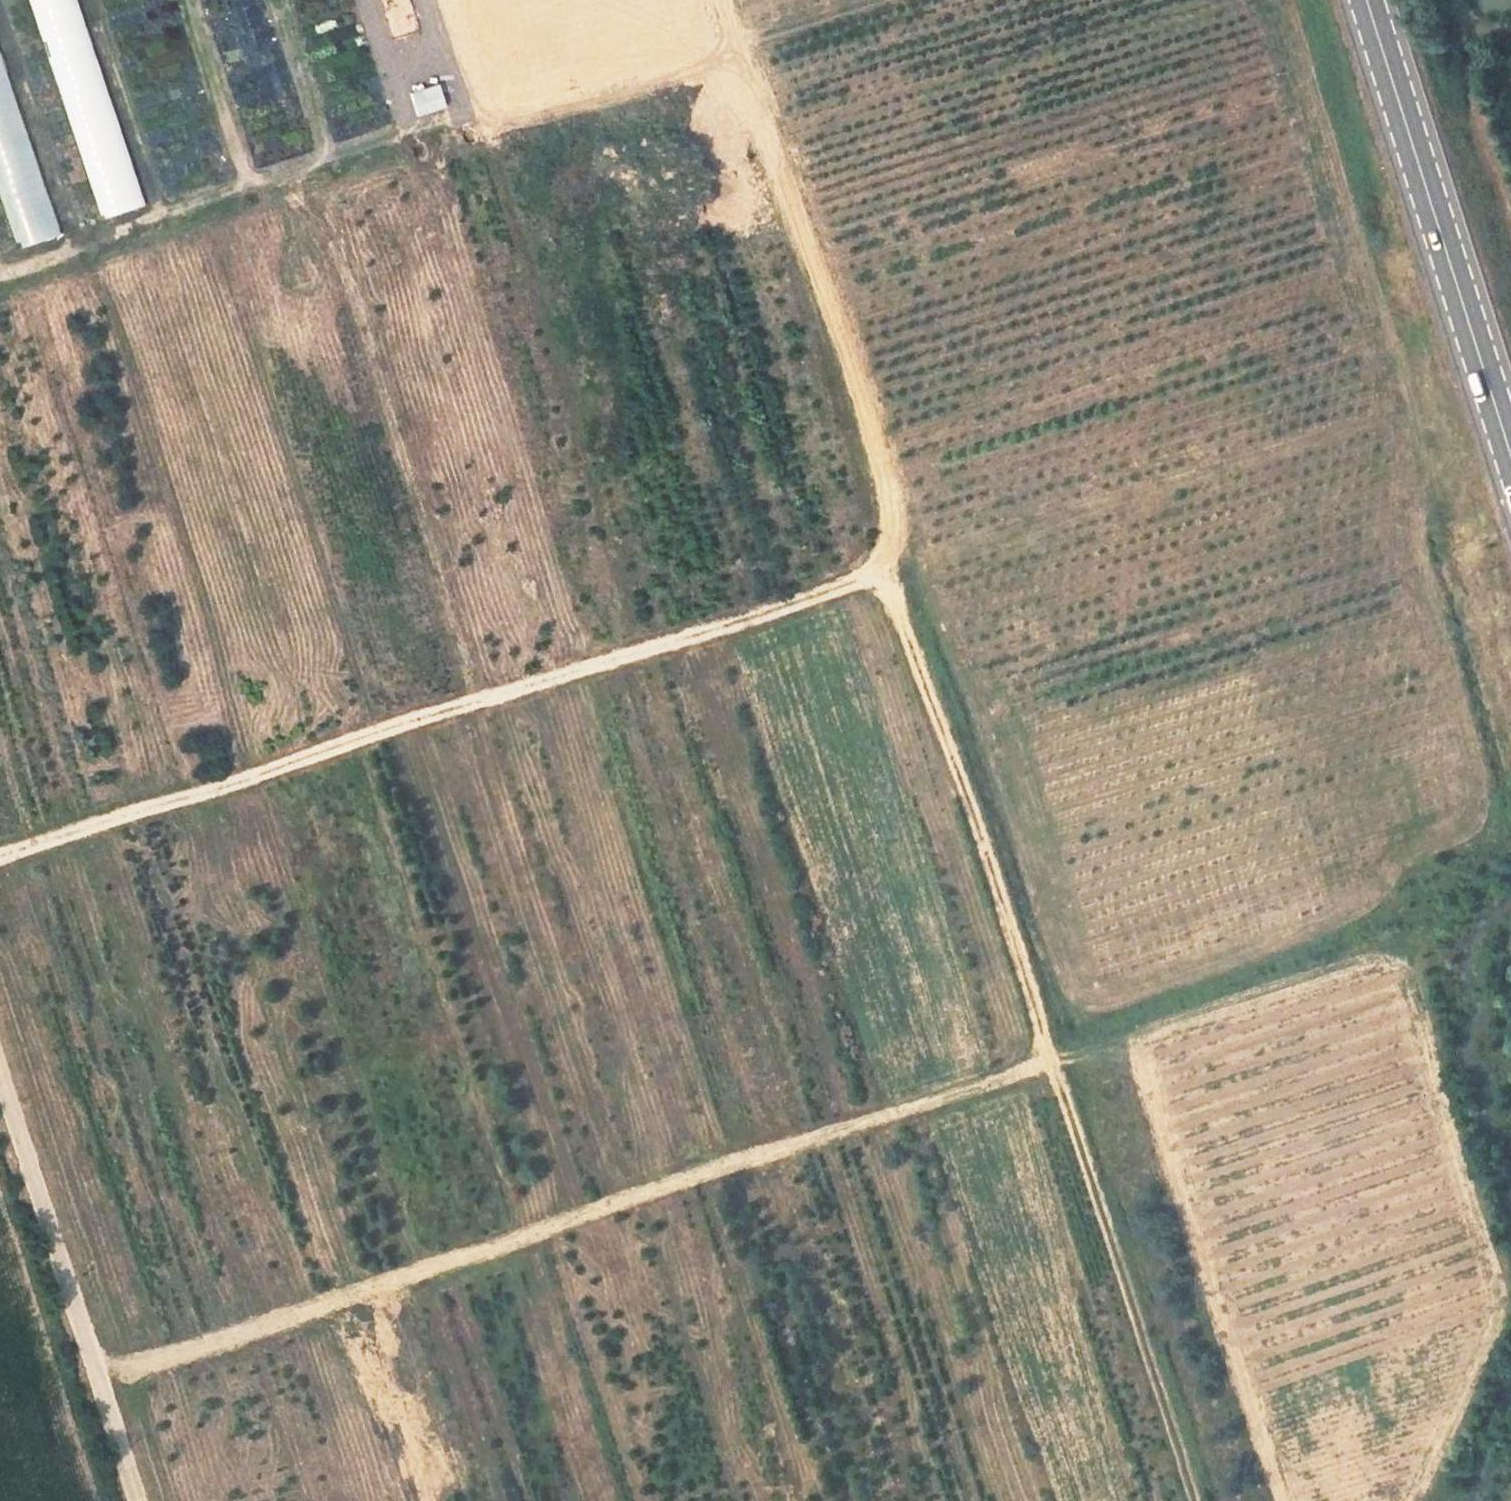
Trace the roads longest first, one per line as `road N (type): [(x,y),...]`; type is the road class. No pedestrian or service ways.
road 1 (primary): [(1510,452),(1366,0)]
road 2 (unclassified): [(0,1067),(140,1500)]

